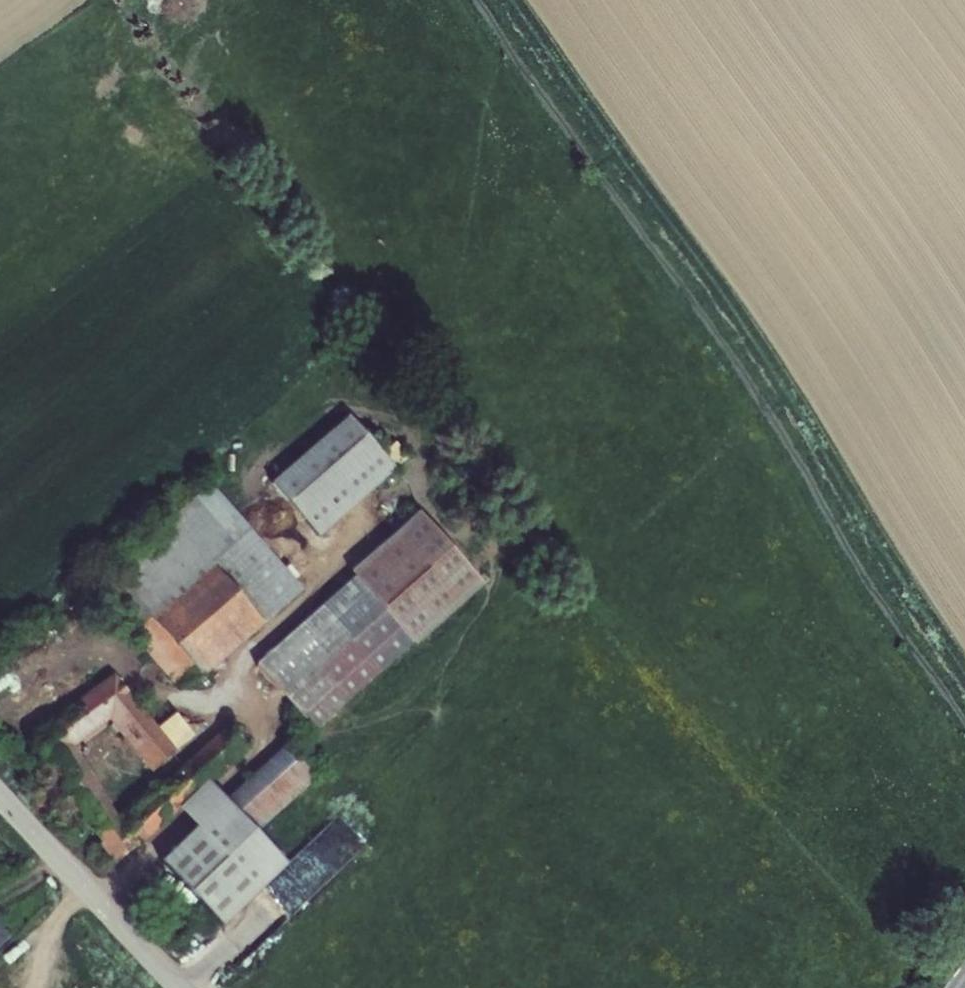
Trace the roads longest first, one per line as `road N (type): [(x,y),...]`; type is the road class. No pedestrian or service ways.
road 1 (unclassified): [(180,987),(0,795)]

